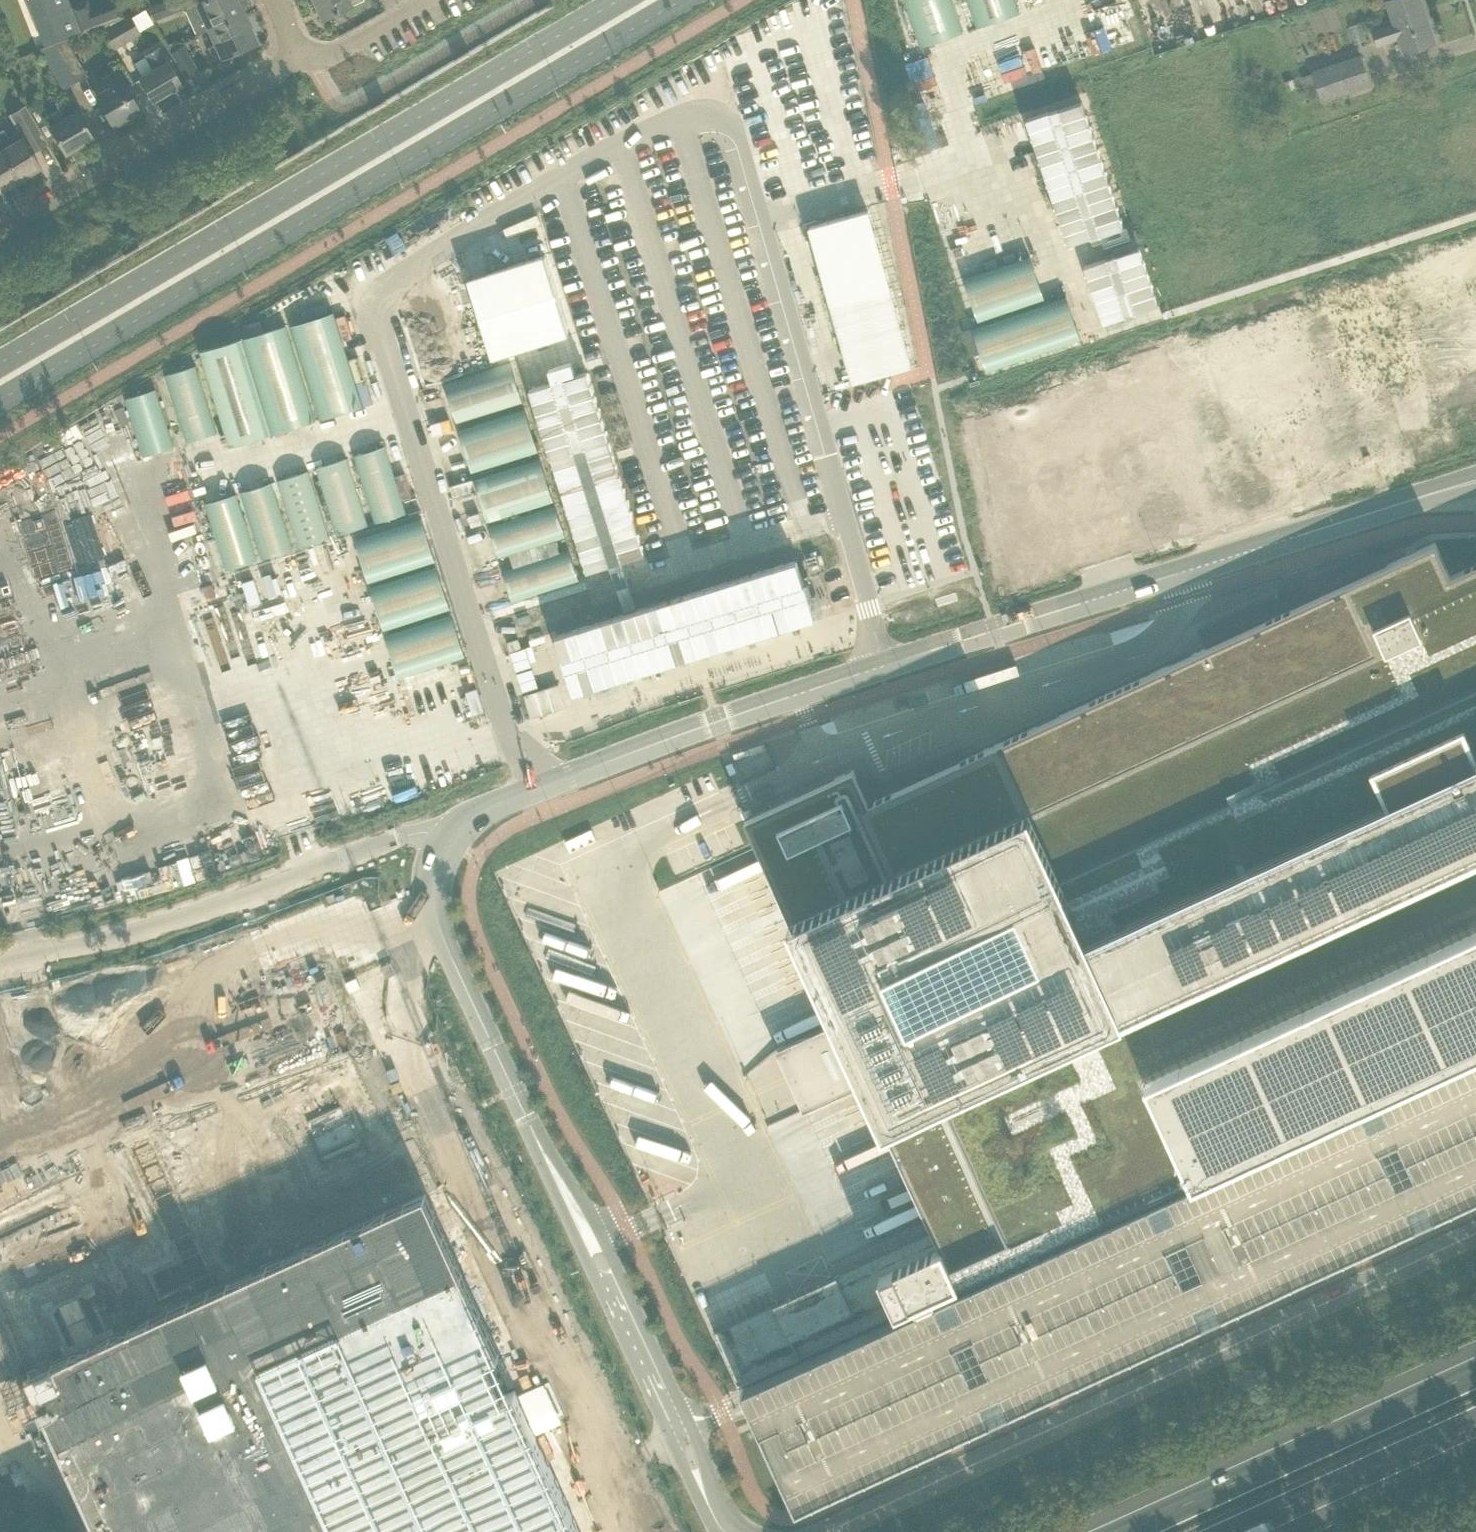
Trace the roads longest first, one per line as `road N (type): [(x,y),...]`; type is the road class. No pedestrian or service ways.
road 1 (tertiary): [(447,841),(495,805),(718,722),(1475,482)]
road 2 (secondary): [(0,396),(409,144),(667,0)]
road 3 (tertiary): [(447,841),(432,892),(450,955),(732,1531)]
road 4 (tertiary): [(825,1531),(1475,1234)]
road 5 (secondary): [(614,0),(0,362)]
road 6 (unclassified): [(0,961),(197,911),(408,834),(447,841)]
road 7 (residential): [(0,230),(298,53),(275,0)]
road 8 (motorway): [(1475,1372),(1126,1531)]
road 9 (motorway): [(1230,1531),(1475,1420)]

